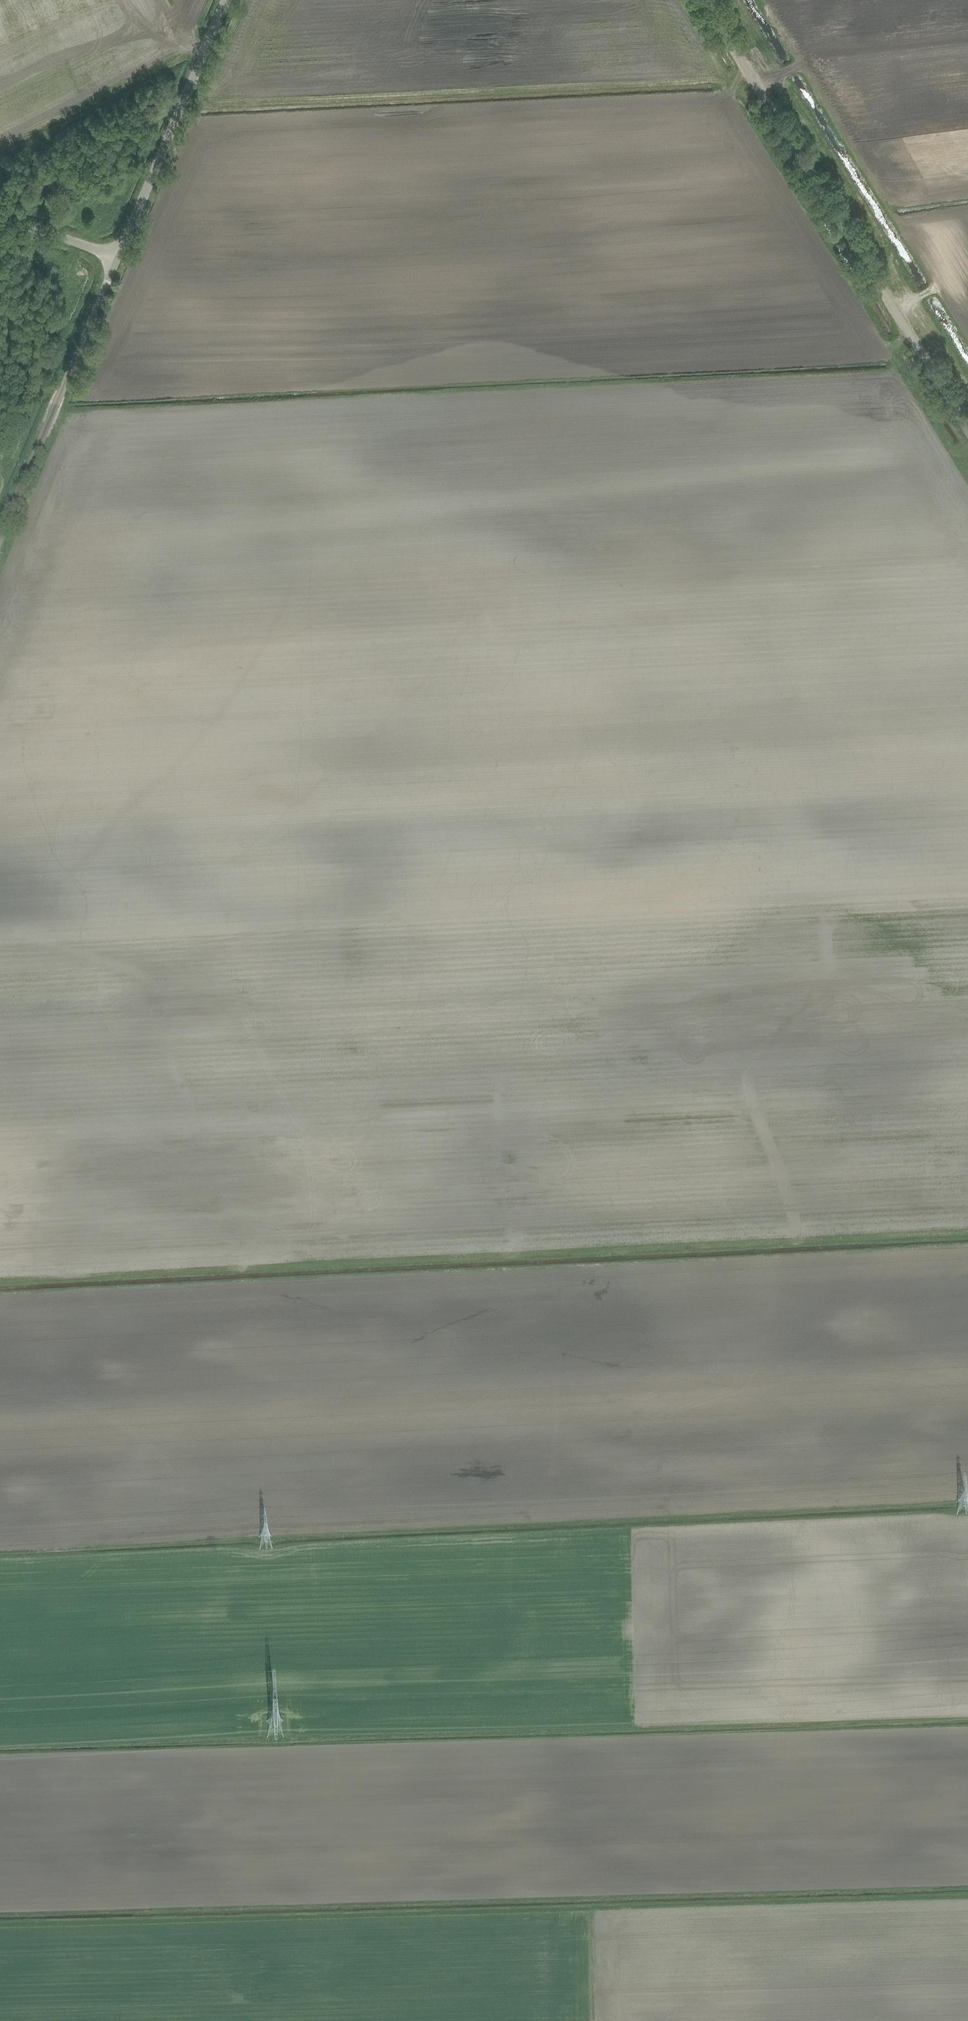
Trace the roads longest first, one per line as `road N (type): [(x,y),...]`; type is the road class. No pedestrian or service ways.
road 1 (unclassified): [(967,432),(702,0)]
road 2 (unclassified): [(0,539),(116,262)]
road 3 (unclassified): [(116,262),(226,0)]
road 4 (unclassified): [(0,230),(47,234),(116,262)]

